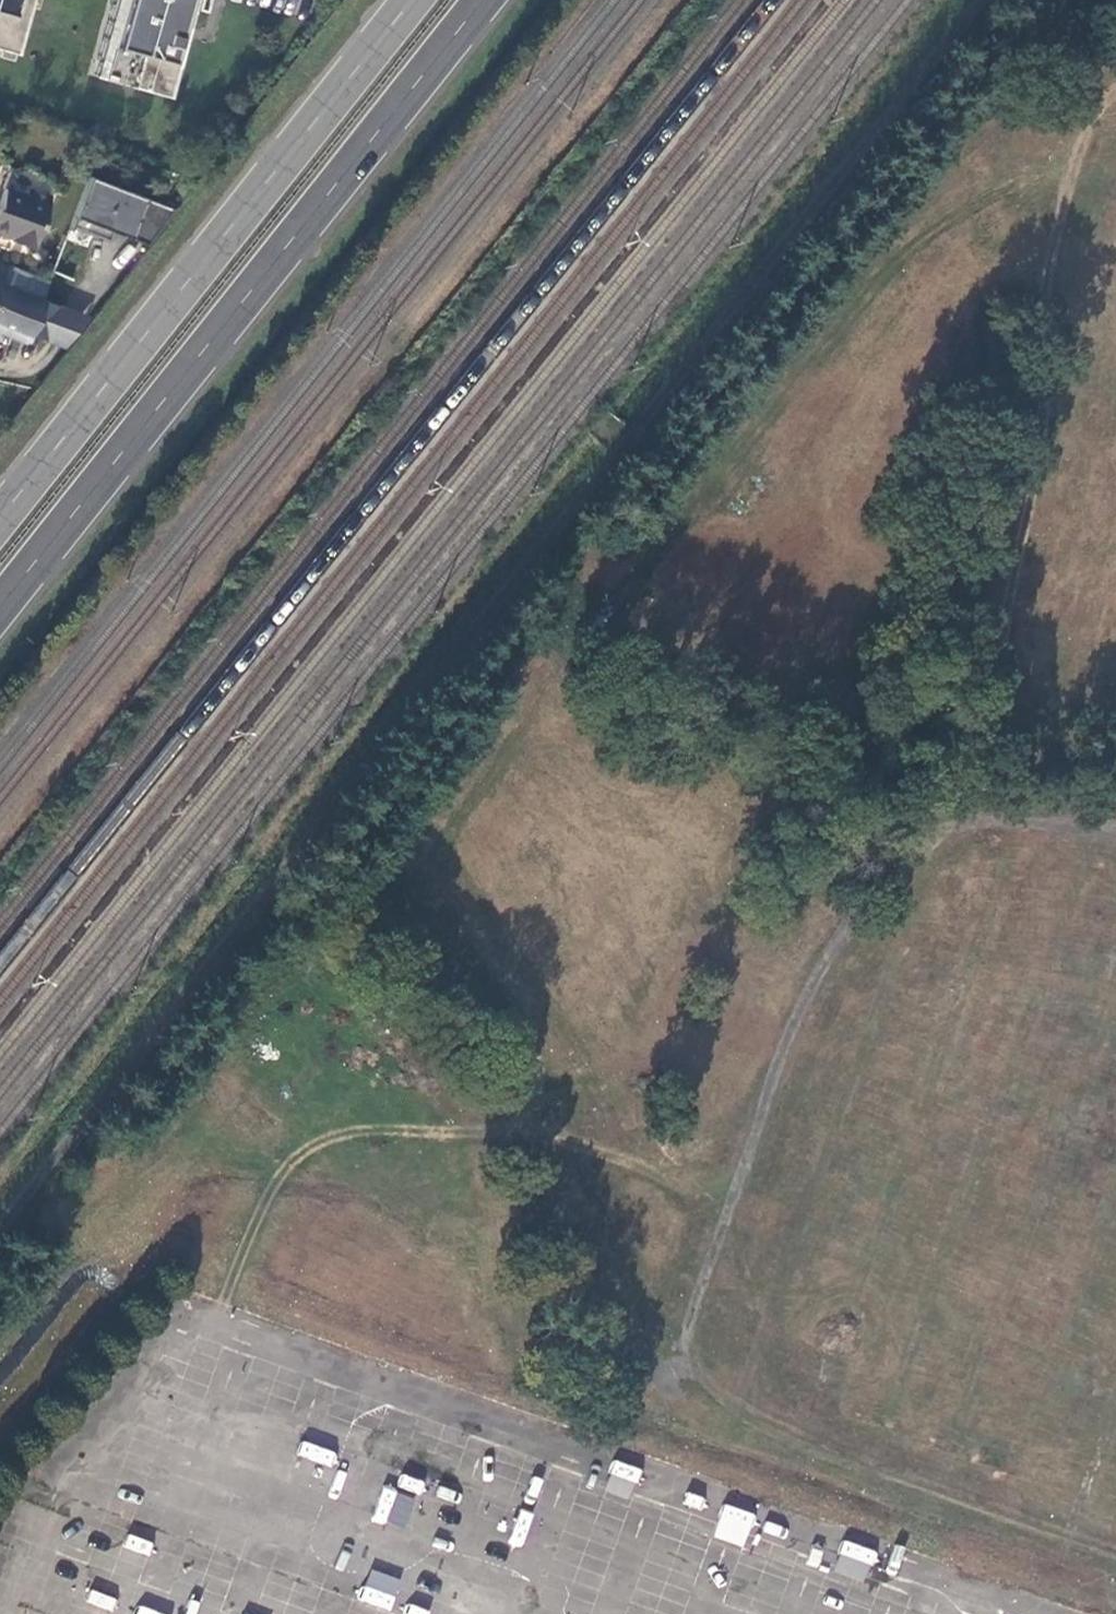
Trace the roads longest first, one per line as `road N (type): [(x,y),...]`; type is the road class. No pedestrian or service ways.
road 1 (track): [(983,0),(0,1234)]
road 2 (trunk): [(0,605),(483,0)]
road 3 (trunk): [(412,0),(0,518)]
road 4 (residential): [(942,1613),(1115,1156)]

